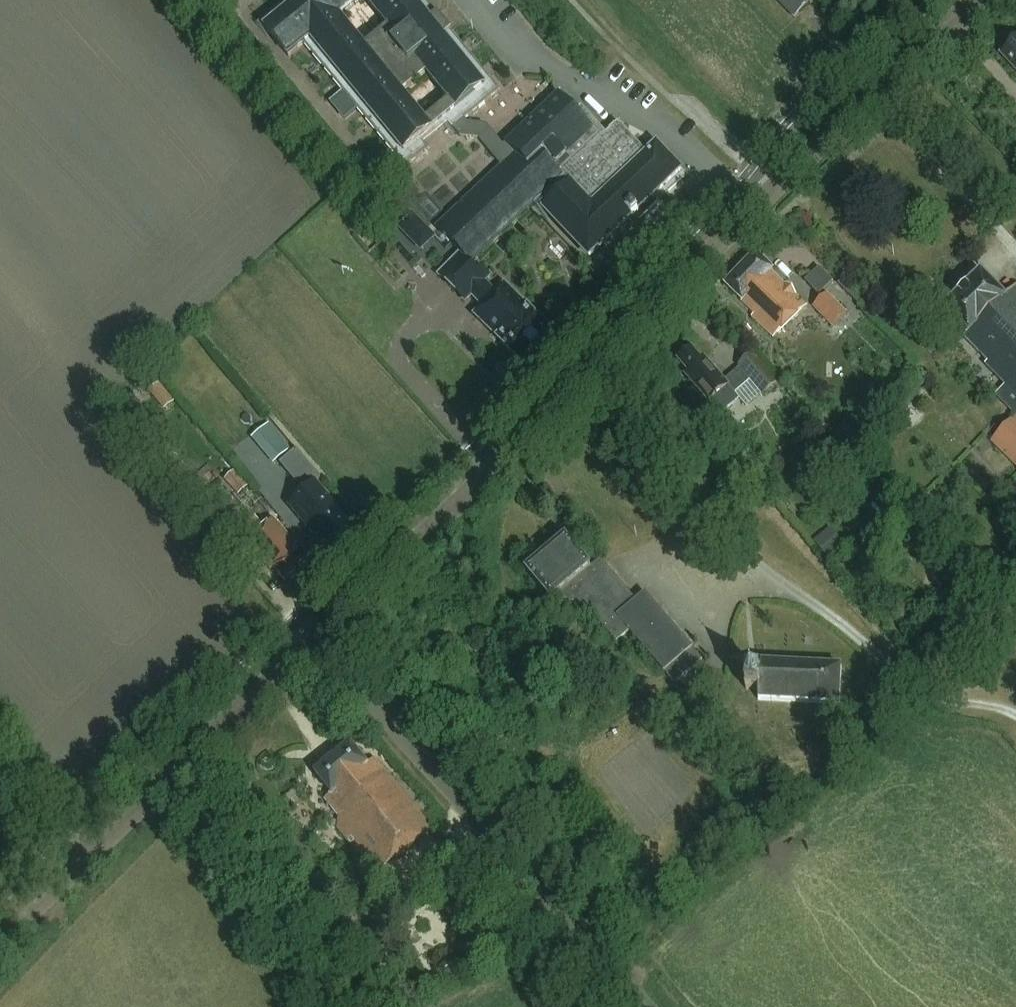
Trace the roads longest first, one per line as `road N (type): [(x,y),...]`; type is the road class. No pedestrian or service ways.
road 1 (unclassified): [(1015,712),(917,692),(748,556),(581,380)]
road 2 (secondary): [(581,380),(974,0)]
road 3 (unclassified): [(645,1006),(312,640)]
road 4 (secondary): [(0,939),(312,640)]
road 5 (secondary): [(312,640),(581,380)]

